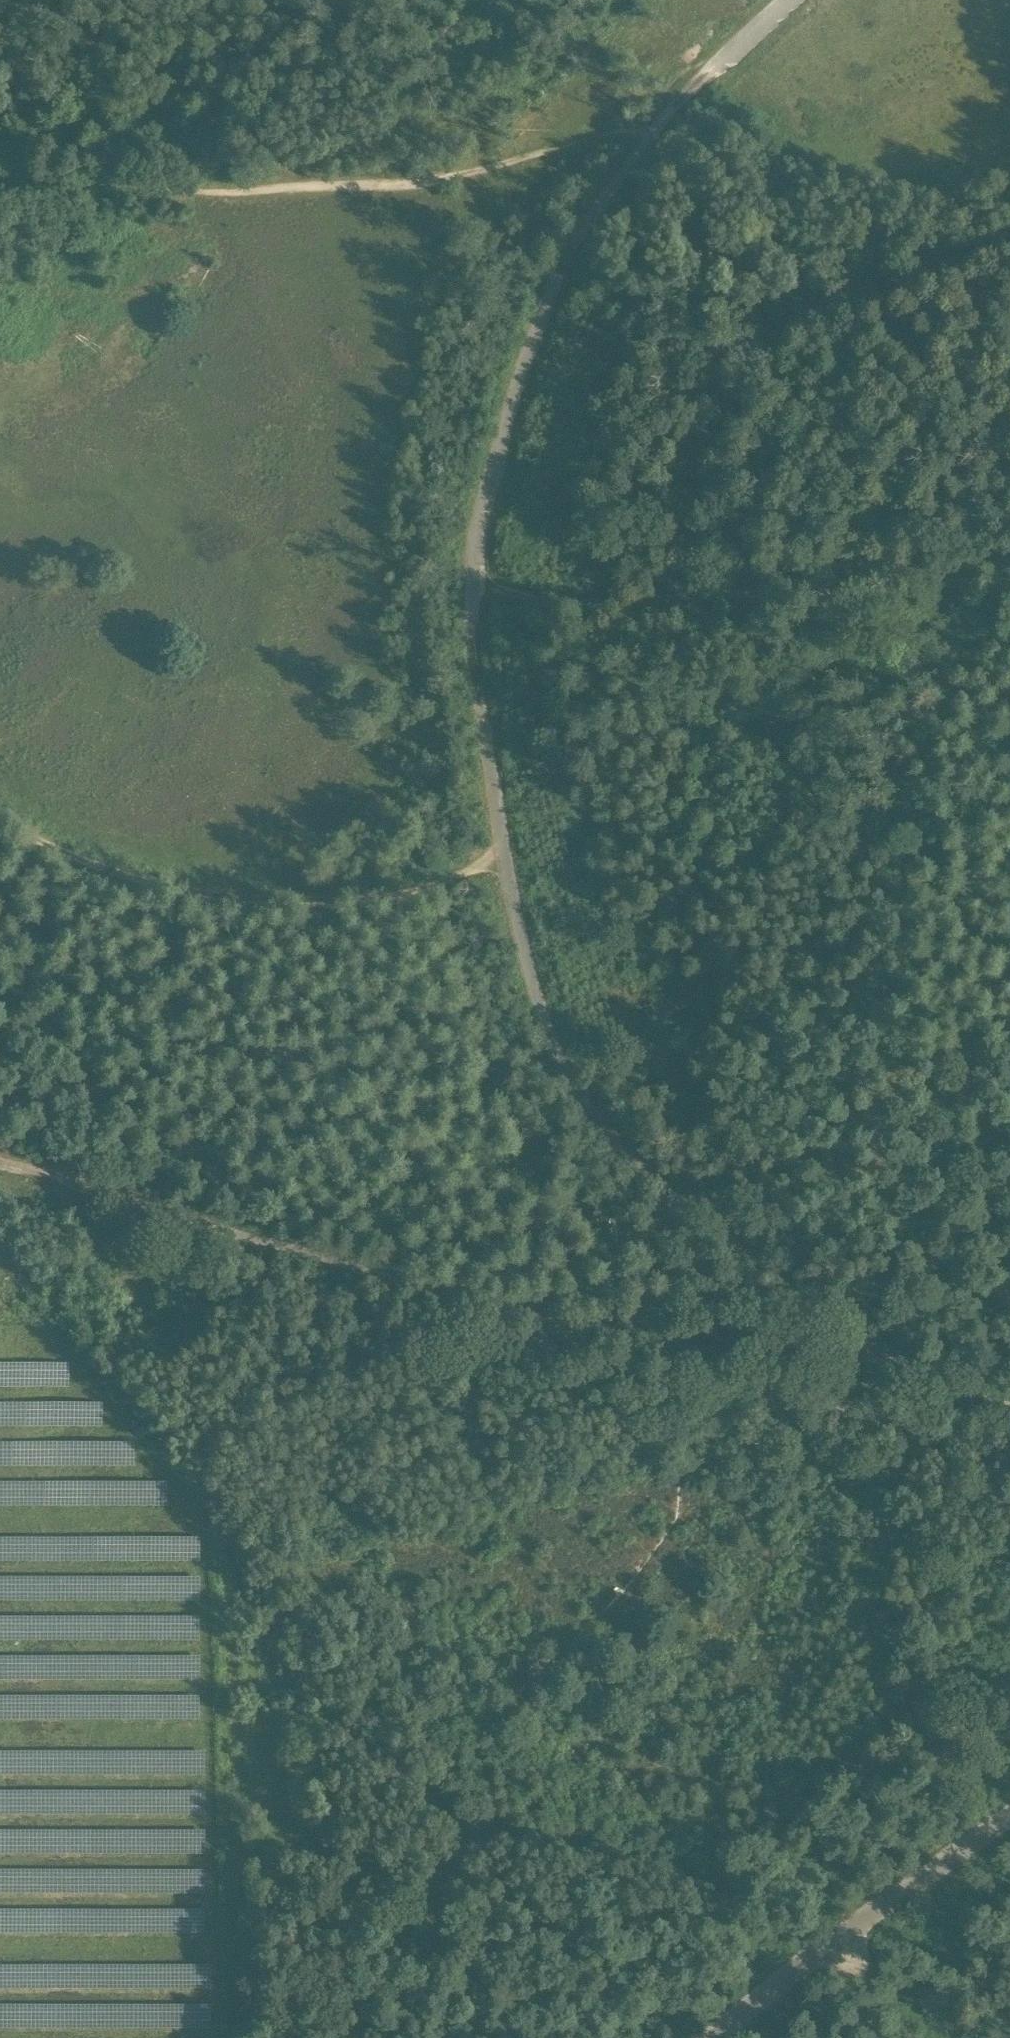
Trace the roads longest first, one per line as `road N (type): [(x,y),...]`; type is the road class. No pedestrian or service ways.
road 1 (track): [(655,134),(591,215),(556,277),(489,487),(475,573),(478,673),(529,963),(578,1096),(627,1151),(819,1311),(938,1385),(1009,1409)]
road 2 (track): [(475,573),(643,595),(1009,588)]
road 3 (track): [(510,857),(431,889),(366,904),(247,899),(135,881),(0,824)]
road 4 (unclassified): [(713,2037),(1009,1809)]
road 5 (track): [(789,0),(655,134)]

